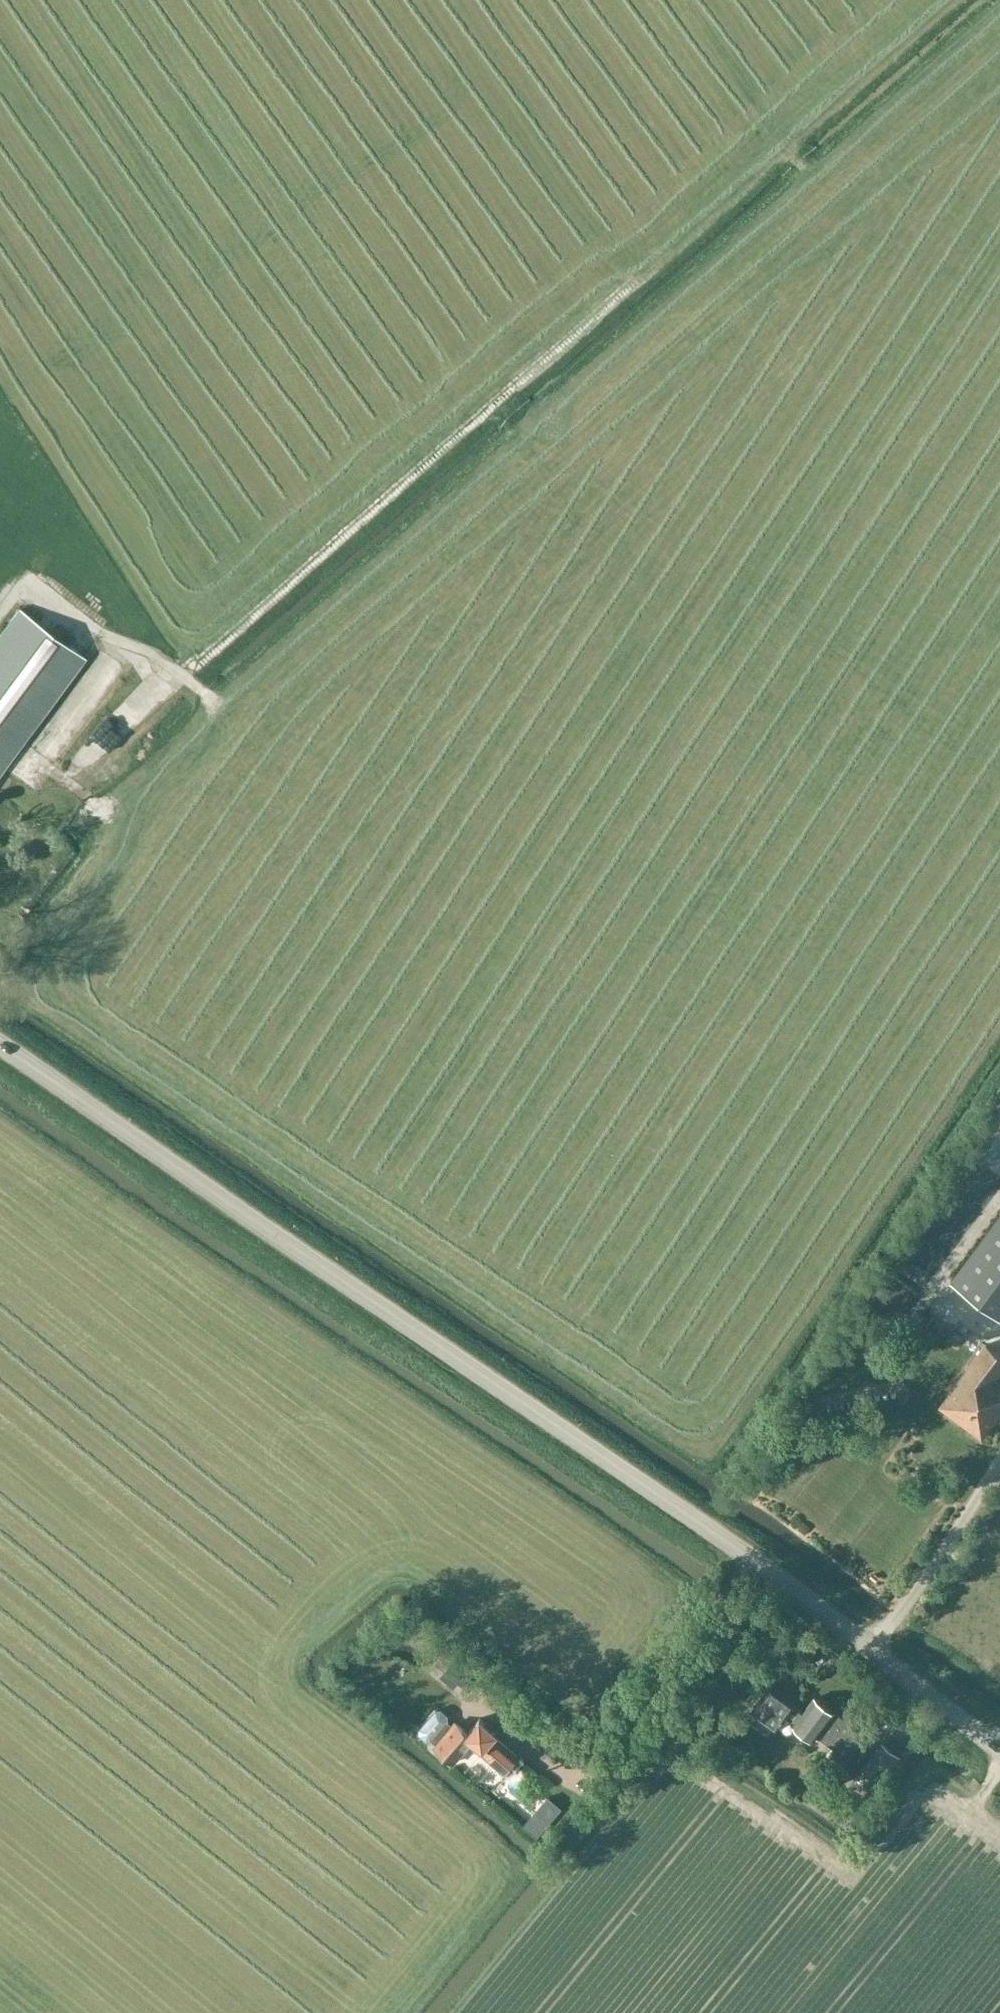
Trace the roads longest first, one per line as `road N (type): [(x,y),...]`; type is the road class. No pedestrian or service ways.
road 1 (unclassified): [(999,1748),(488,1380),(0,1047)]

